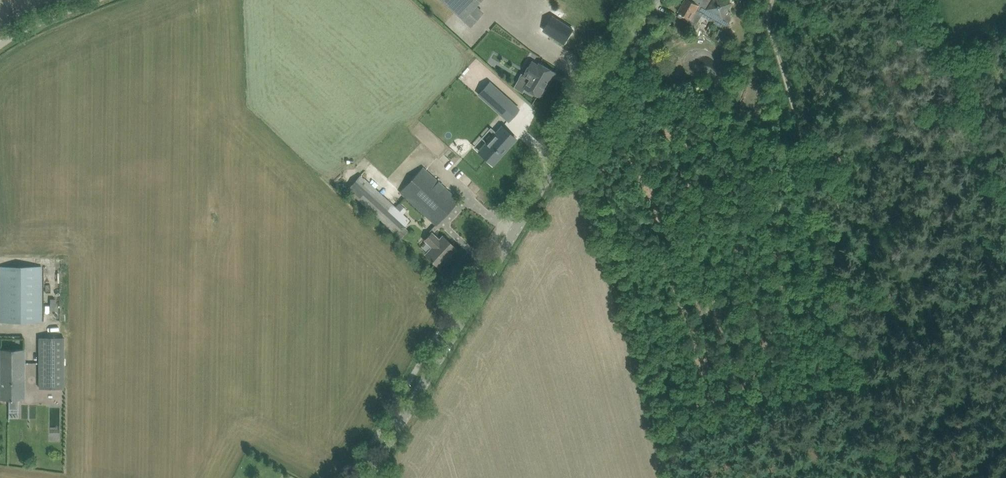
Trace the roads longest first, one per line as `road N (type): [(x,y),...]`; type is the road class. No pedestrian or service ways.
road 1 (tertiary): [(370,477),(654,0)]
road 2 (track): [(773,0),(771,35),(907,477)]
road 3 (track): [(924,0),(1005,204)]

